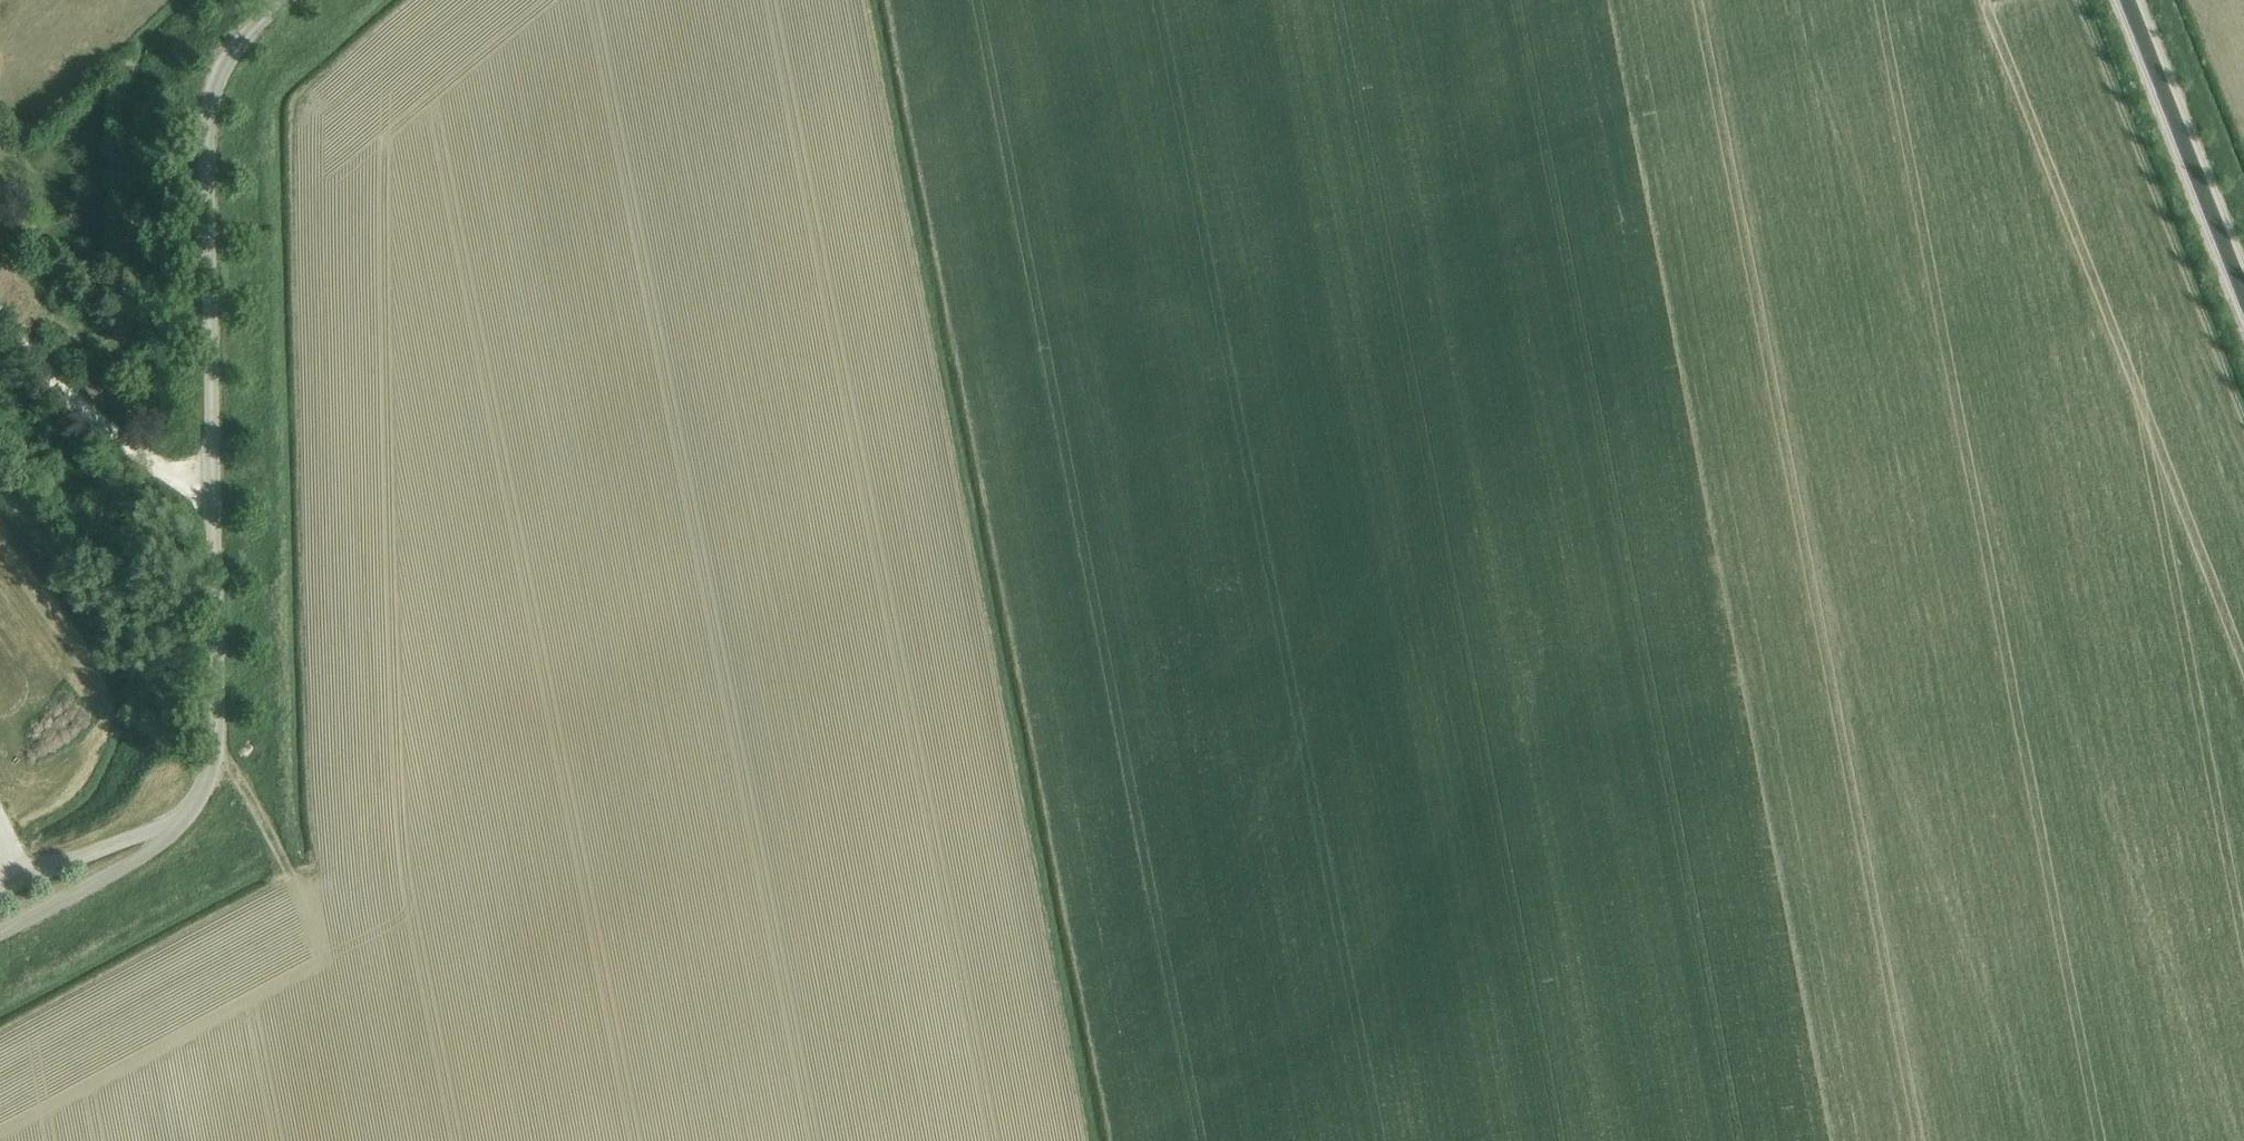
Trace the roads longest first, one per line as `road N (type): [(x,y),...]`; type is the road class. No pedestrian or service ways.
road 1 (unclassified): [(0,934),(150,854),(193,810),(211,773),(219,719),(209,114),(227,59),(288,0)]
road 2 (tertiary): [(2243,320),(2126,0)]

